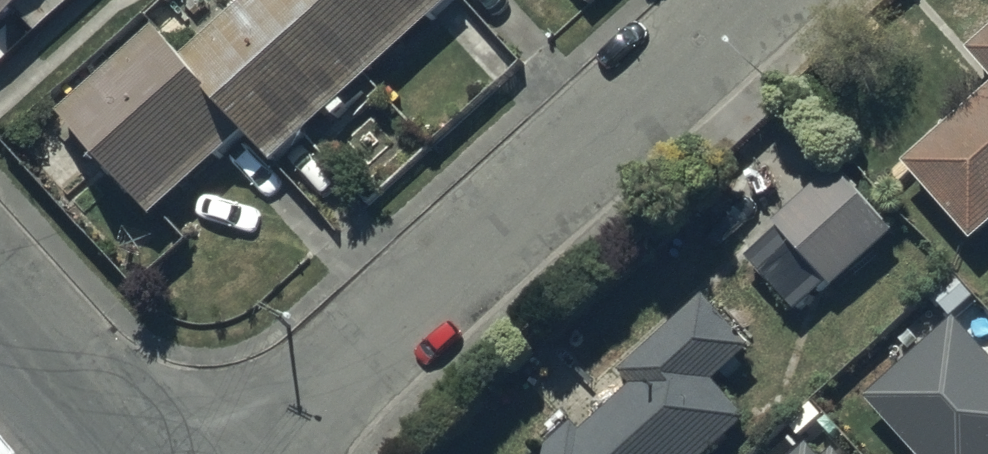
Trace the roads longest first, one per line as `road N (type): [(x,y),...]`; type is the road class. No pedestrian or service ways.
road 1 (residential): [(258,453),(754,0)]
road 2 (residential): [(95,453),(0,349)]

